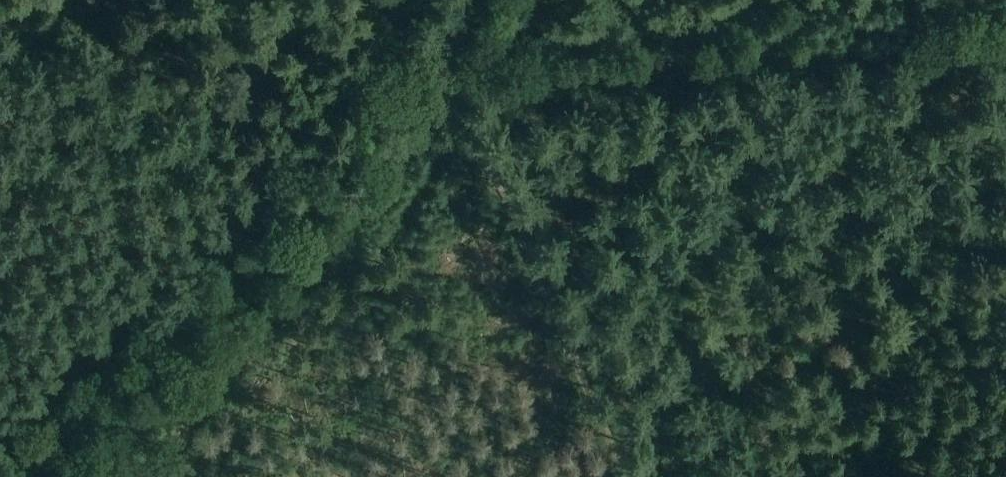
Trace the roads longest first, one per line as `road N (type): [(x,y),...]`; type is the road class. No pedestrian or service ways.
road 1 (track): [(475,0),(446,75),(145,476)]
road 2 (track): [(446,75),(1005,38)]
road 3 (track): [(618,476),(446,75)]

